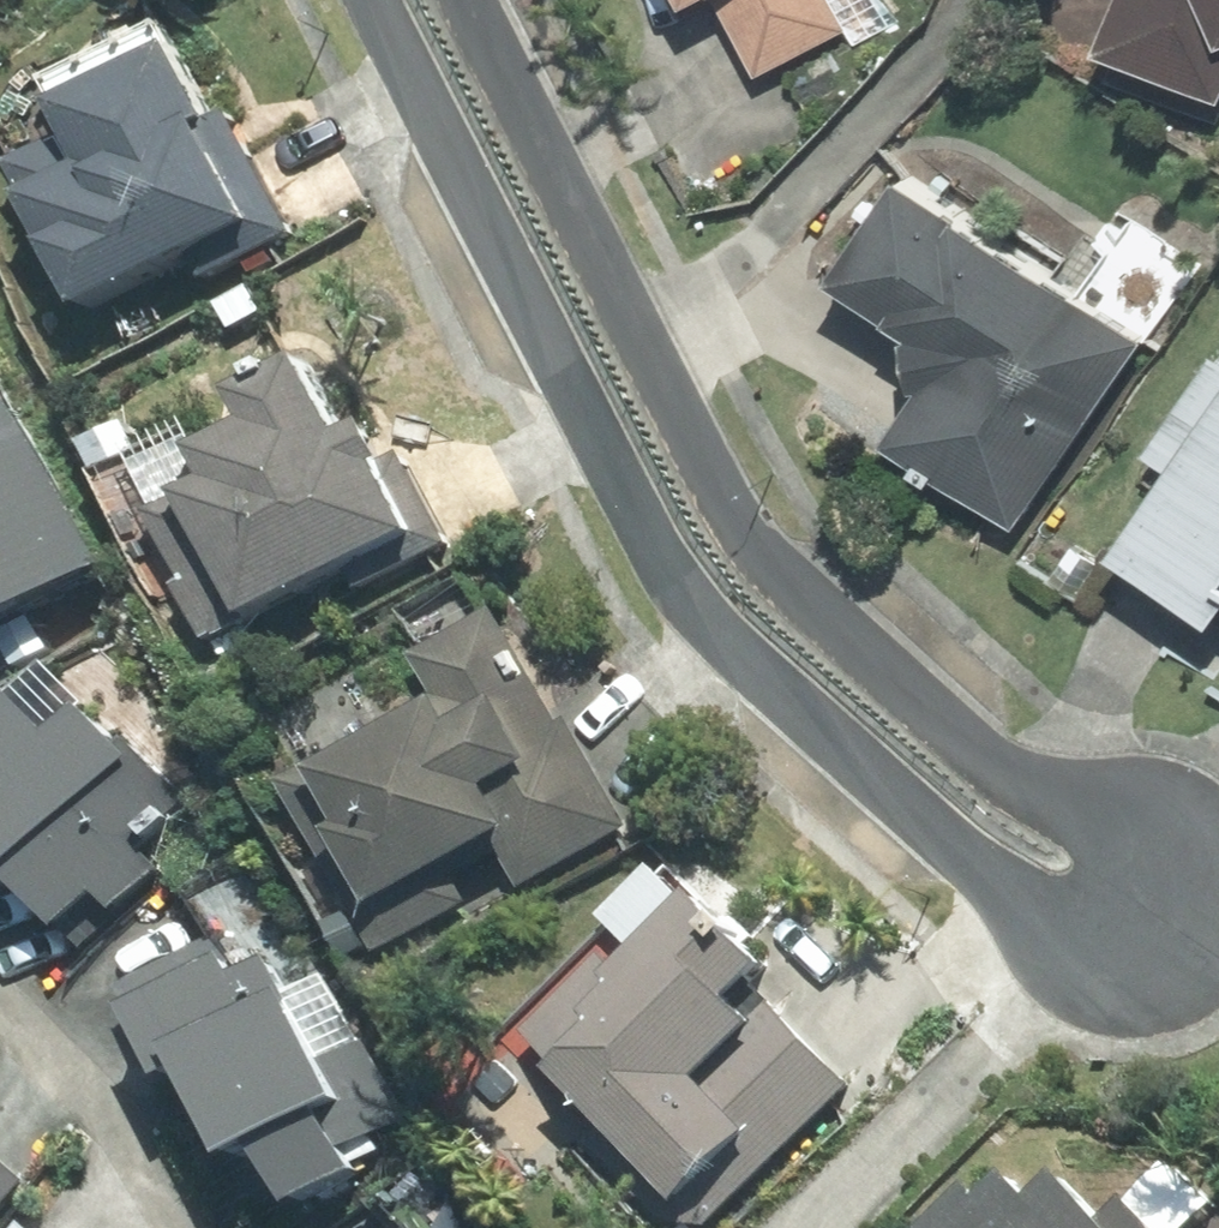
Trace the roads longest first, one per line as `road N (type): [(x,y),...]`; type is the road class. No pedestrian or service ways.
road 1 (residential): [(1155,905),(1028,909),(950,850),(688,600),(662,566),(370,0)]
road 2 (residential): [(468,0),(722,507),(760,563),(1010,786),(1096,826),(1155,905)]

